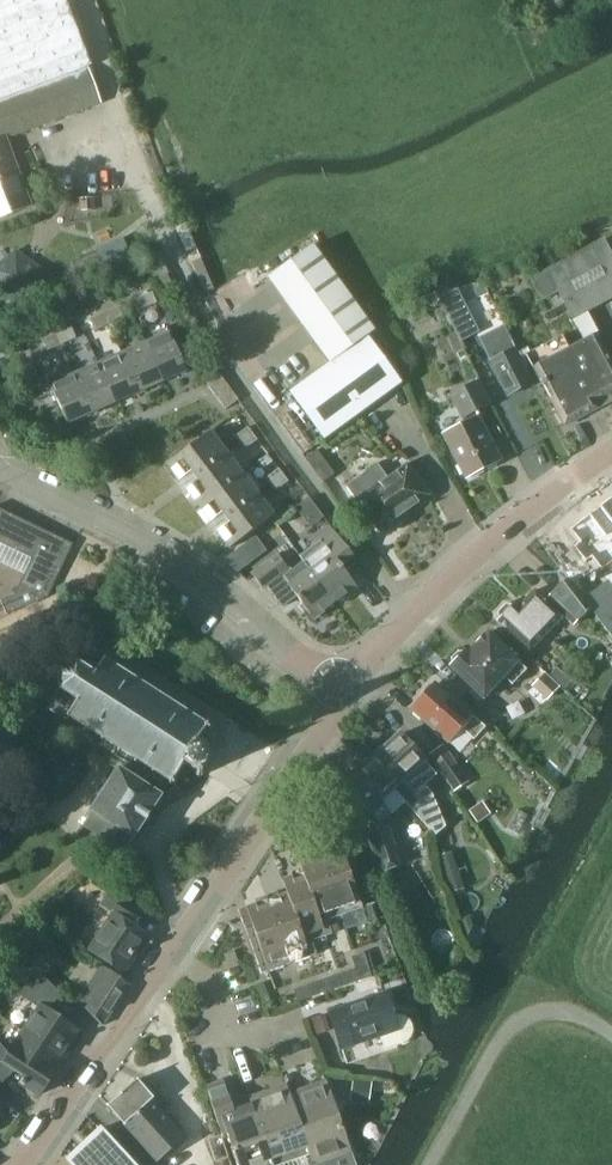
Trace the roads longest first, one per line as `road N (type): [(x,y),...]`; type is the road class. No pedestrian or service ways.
road 1 (tertiary): [(22,1164),(87,1066),(115,1043),(326,727),(337,684)]
road 2 (residential): [(337,684),(169,556),(0,474)]
road 3 (tertiary): [(337,684),(516,515),(611,449)]
road 4 (residential): [(430,1164),(494,1051),(525,1017),(563,1008),(611,1031)]

